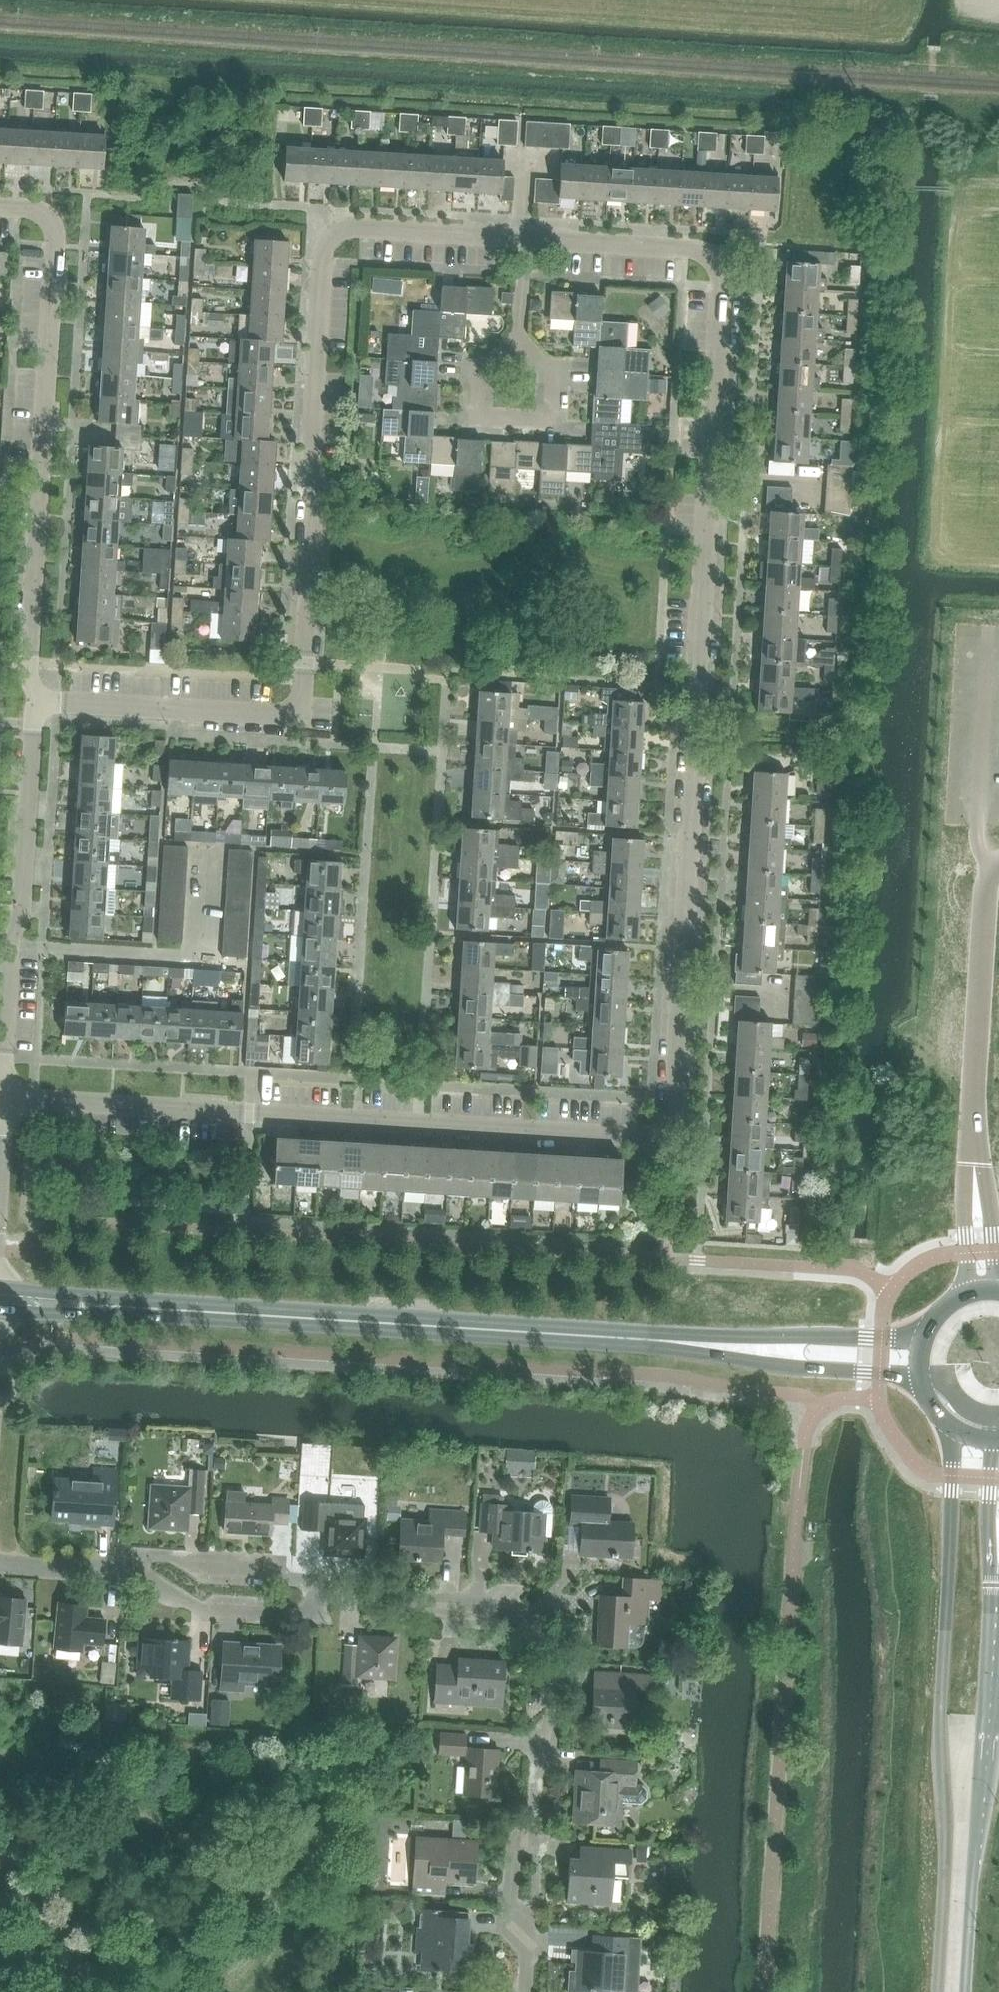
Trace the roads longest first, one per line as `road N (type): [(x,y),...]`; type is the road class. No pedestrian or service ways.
road 1 (residential): [(664,1125),(674,1106),(721,256),(524,241)]
road 2 (residential): [(37,703),(278,715),(295,704),(323,264)]
road 3 (residential): [(664,1125),(642,1136),(4,1100)]
road 4 (residential): [(525,1991),(528,1919),(506,1895),(509,1847),(538,1835),(548,1642),(524,1604),(330,1596)]
road 5 (secondary): [(952,1428),(937,1991)]
road 6 (secondary): [(662,1341),(115,1307)]
road 7 (residential): [(37,703),(30,663),(53,250),(51,225),(37,215),(0,212)]
road 8 (secondary): [(968,1991),(998,1574)]
road 9 (residential): [(4,1100),(37,703)]
road 10 (residential): [(998,870),(985,899),(976,1166)]
road 11 (secondary): [(927,1333),(680,1334),(662,1341)]
road 12 (secondary): [(662,1341),(789,1367),(921,1375)]
road 13 (residential): [(520,360),(476,358),(474,419),(557,423),(560,365)]
road 14 (residential): [(330,1596),(298,1617),(202,1613),(113,1568)]
road 15 (residential): [(330,1596),(297,1565),(160,1558),(113,1568)]
road 16 (residential): [(524,241),(345,233),(327,247),(323,264)]
road 17 (unclassified): [(976,1166),(969,1292)]

